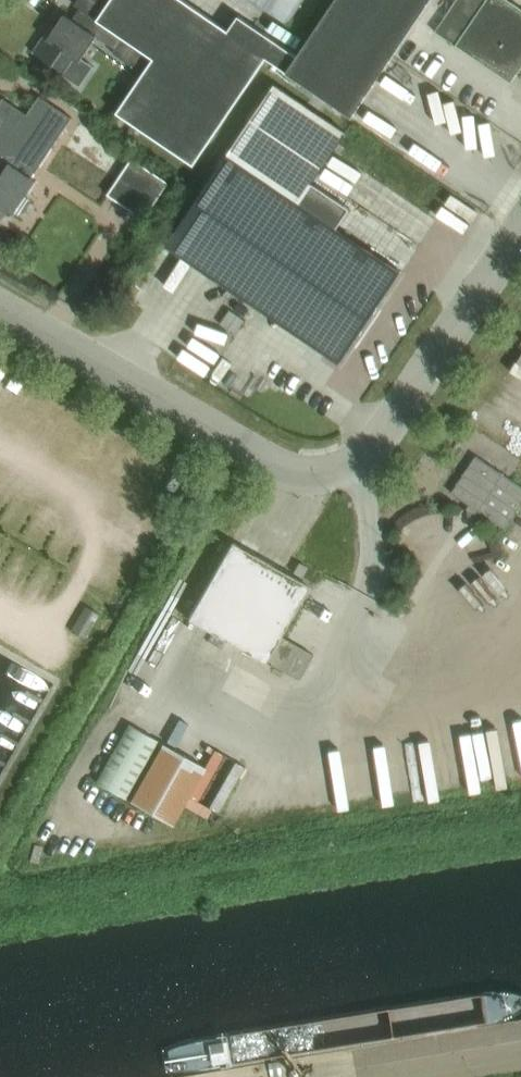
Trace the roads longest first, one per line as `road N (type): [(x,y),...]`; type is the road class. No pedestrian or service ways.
road 1 (unclassified): [(0,306),(258,452),(314,472),(381,440),(520,232)]
road 2 (unclassified): [(398,1076),(520,1056)]

